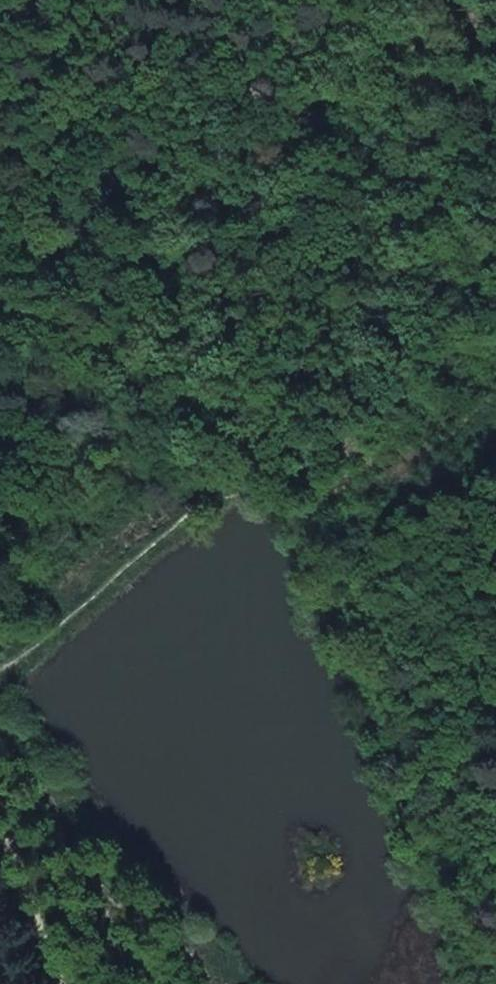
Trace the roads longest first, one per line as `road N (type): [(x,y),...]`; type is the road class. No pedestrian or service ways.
road 1 (track): [(70,0),(72,27),(233,399),(237,432),(218,477),(0,668)]
road 2 (track): [(495,230),(279,85),(174,61),(100,0)]
road 3 (track): [(0,826),(67,983)]

